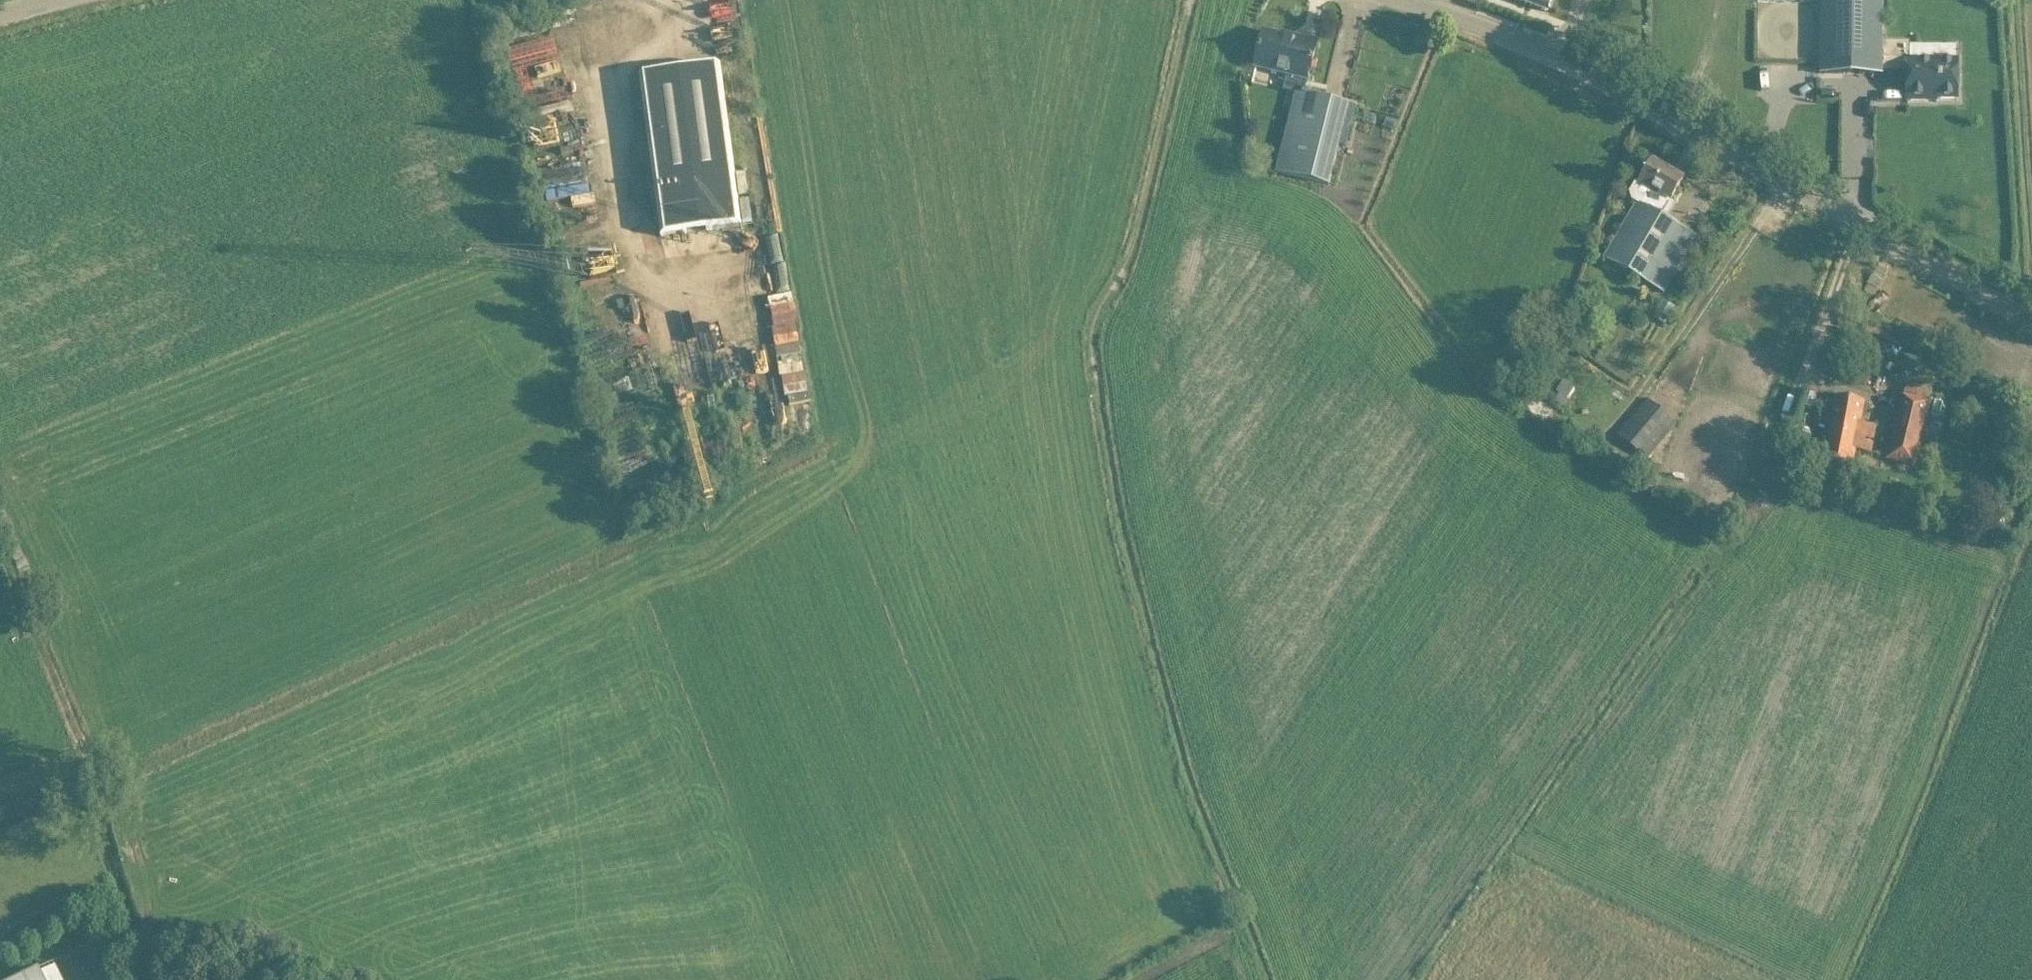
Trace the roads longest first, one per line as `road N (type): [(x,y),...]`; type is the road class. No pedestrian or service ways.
road 1 (unclassified): [(2031,305),(1616,83),(1395,0)]

